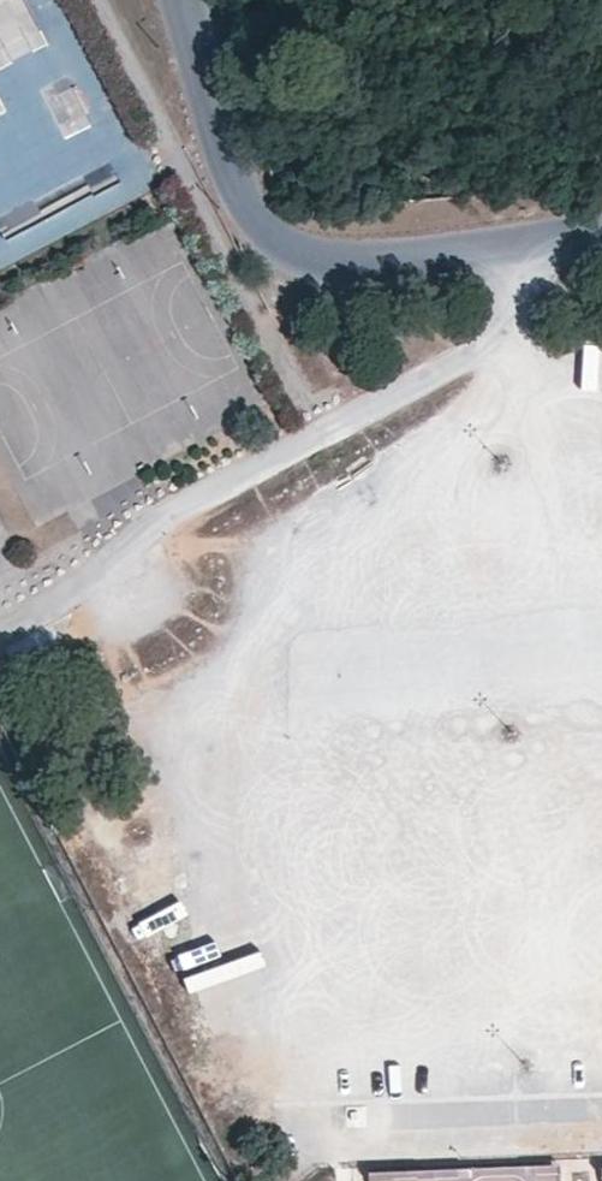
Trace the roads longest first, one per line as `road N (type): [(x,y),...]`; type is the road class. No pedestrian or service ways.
road 1 (residential): [(184,0),(216,128),(251,214),(290,250),(319,261),(601,234)]

